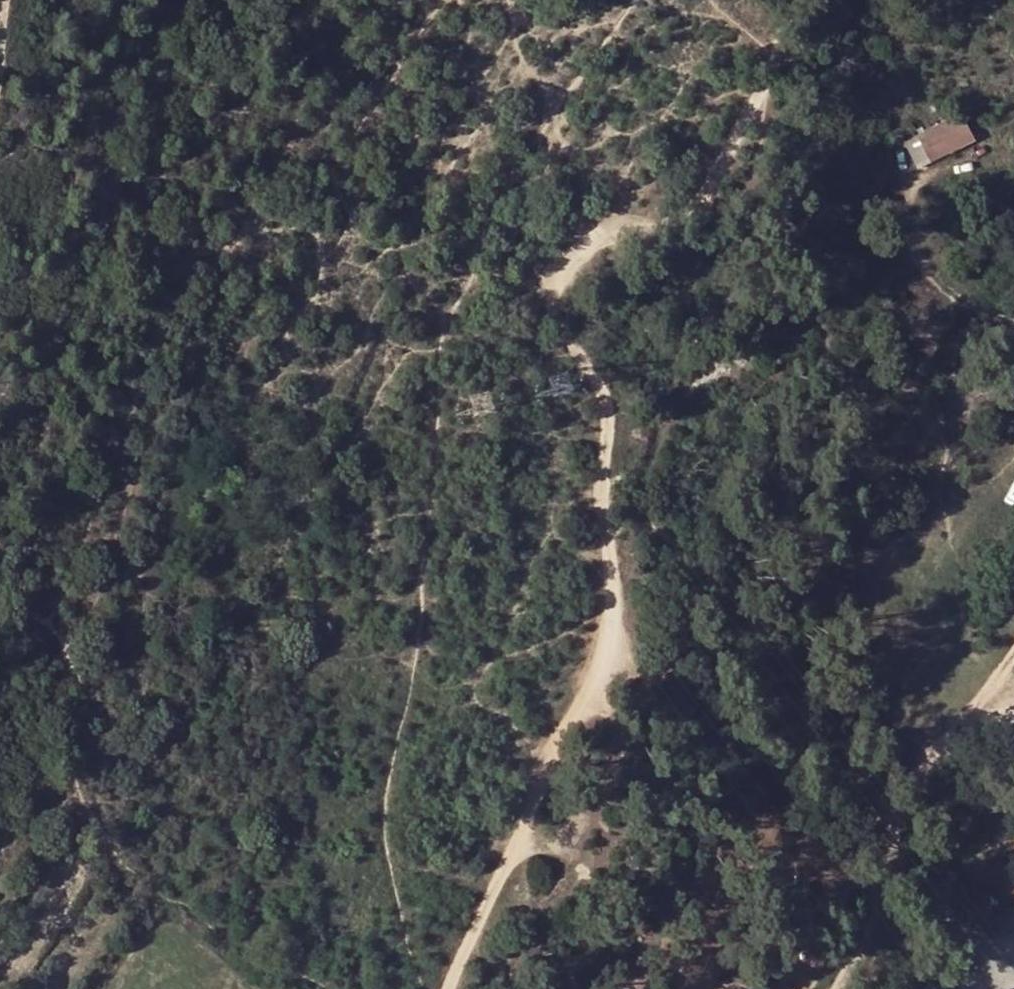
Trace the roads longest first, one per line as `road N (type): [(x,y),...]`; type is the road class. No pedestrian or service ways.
road 1 (track): [(452,988),(607,643),(606,414),(583,358),(556,326),(550,297),(566,268)]

